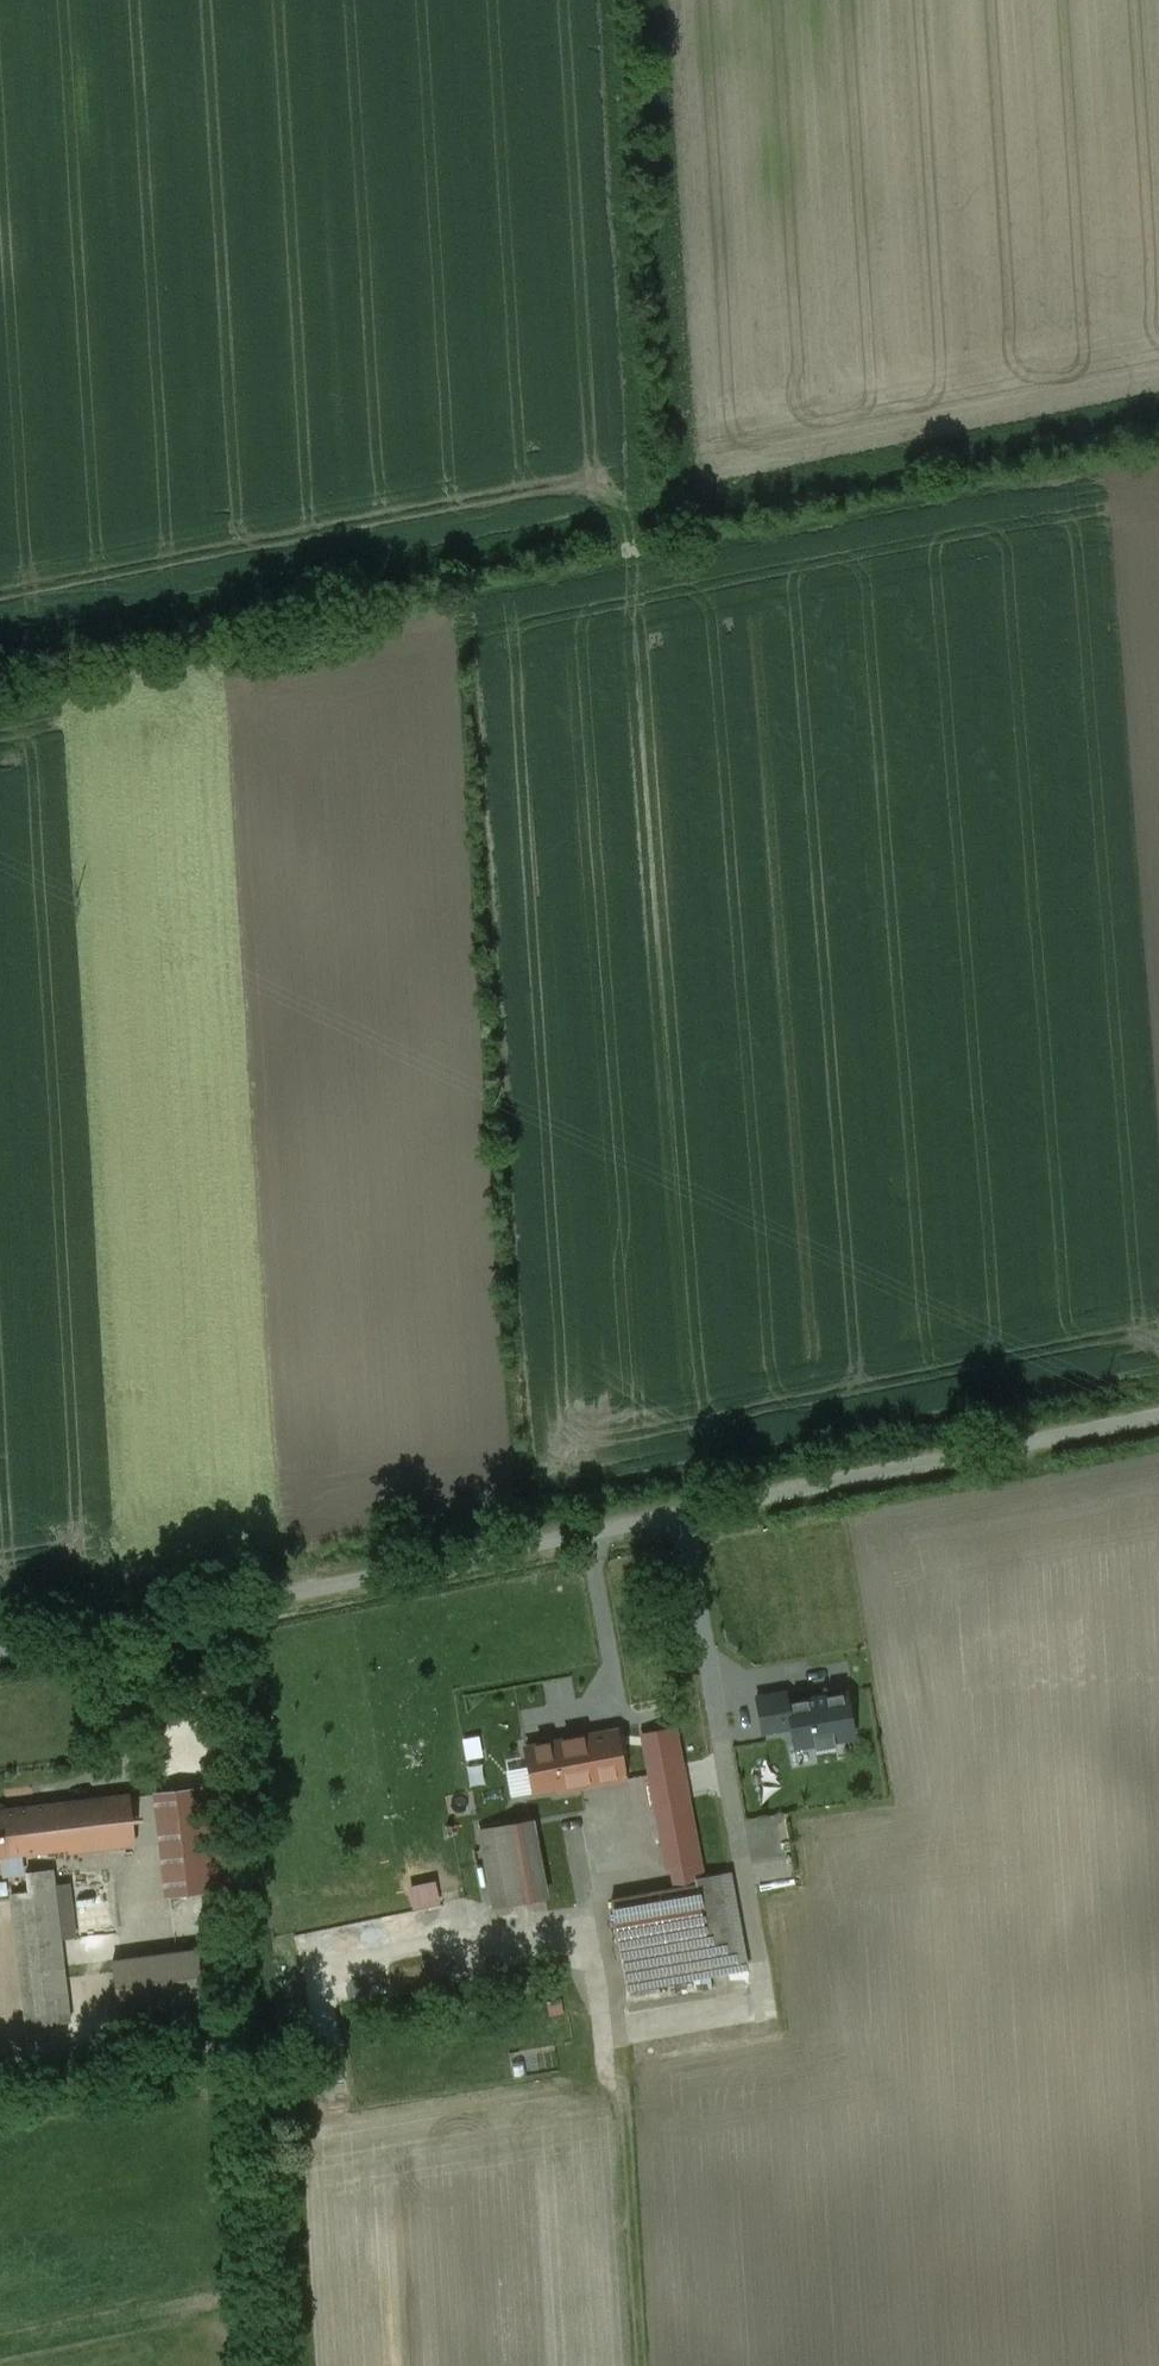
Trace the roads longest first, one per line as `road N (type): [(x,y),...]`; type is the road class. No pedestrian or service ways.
road 1 (unclassified): [(0,1656),(1158,1418)]

